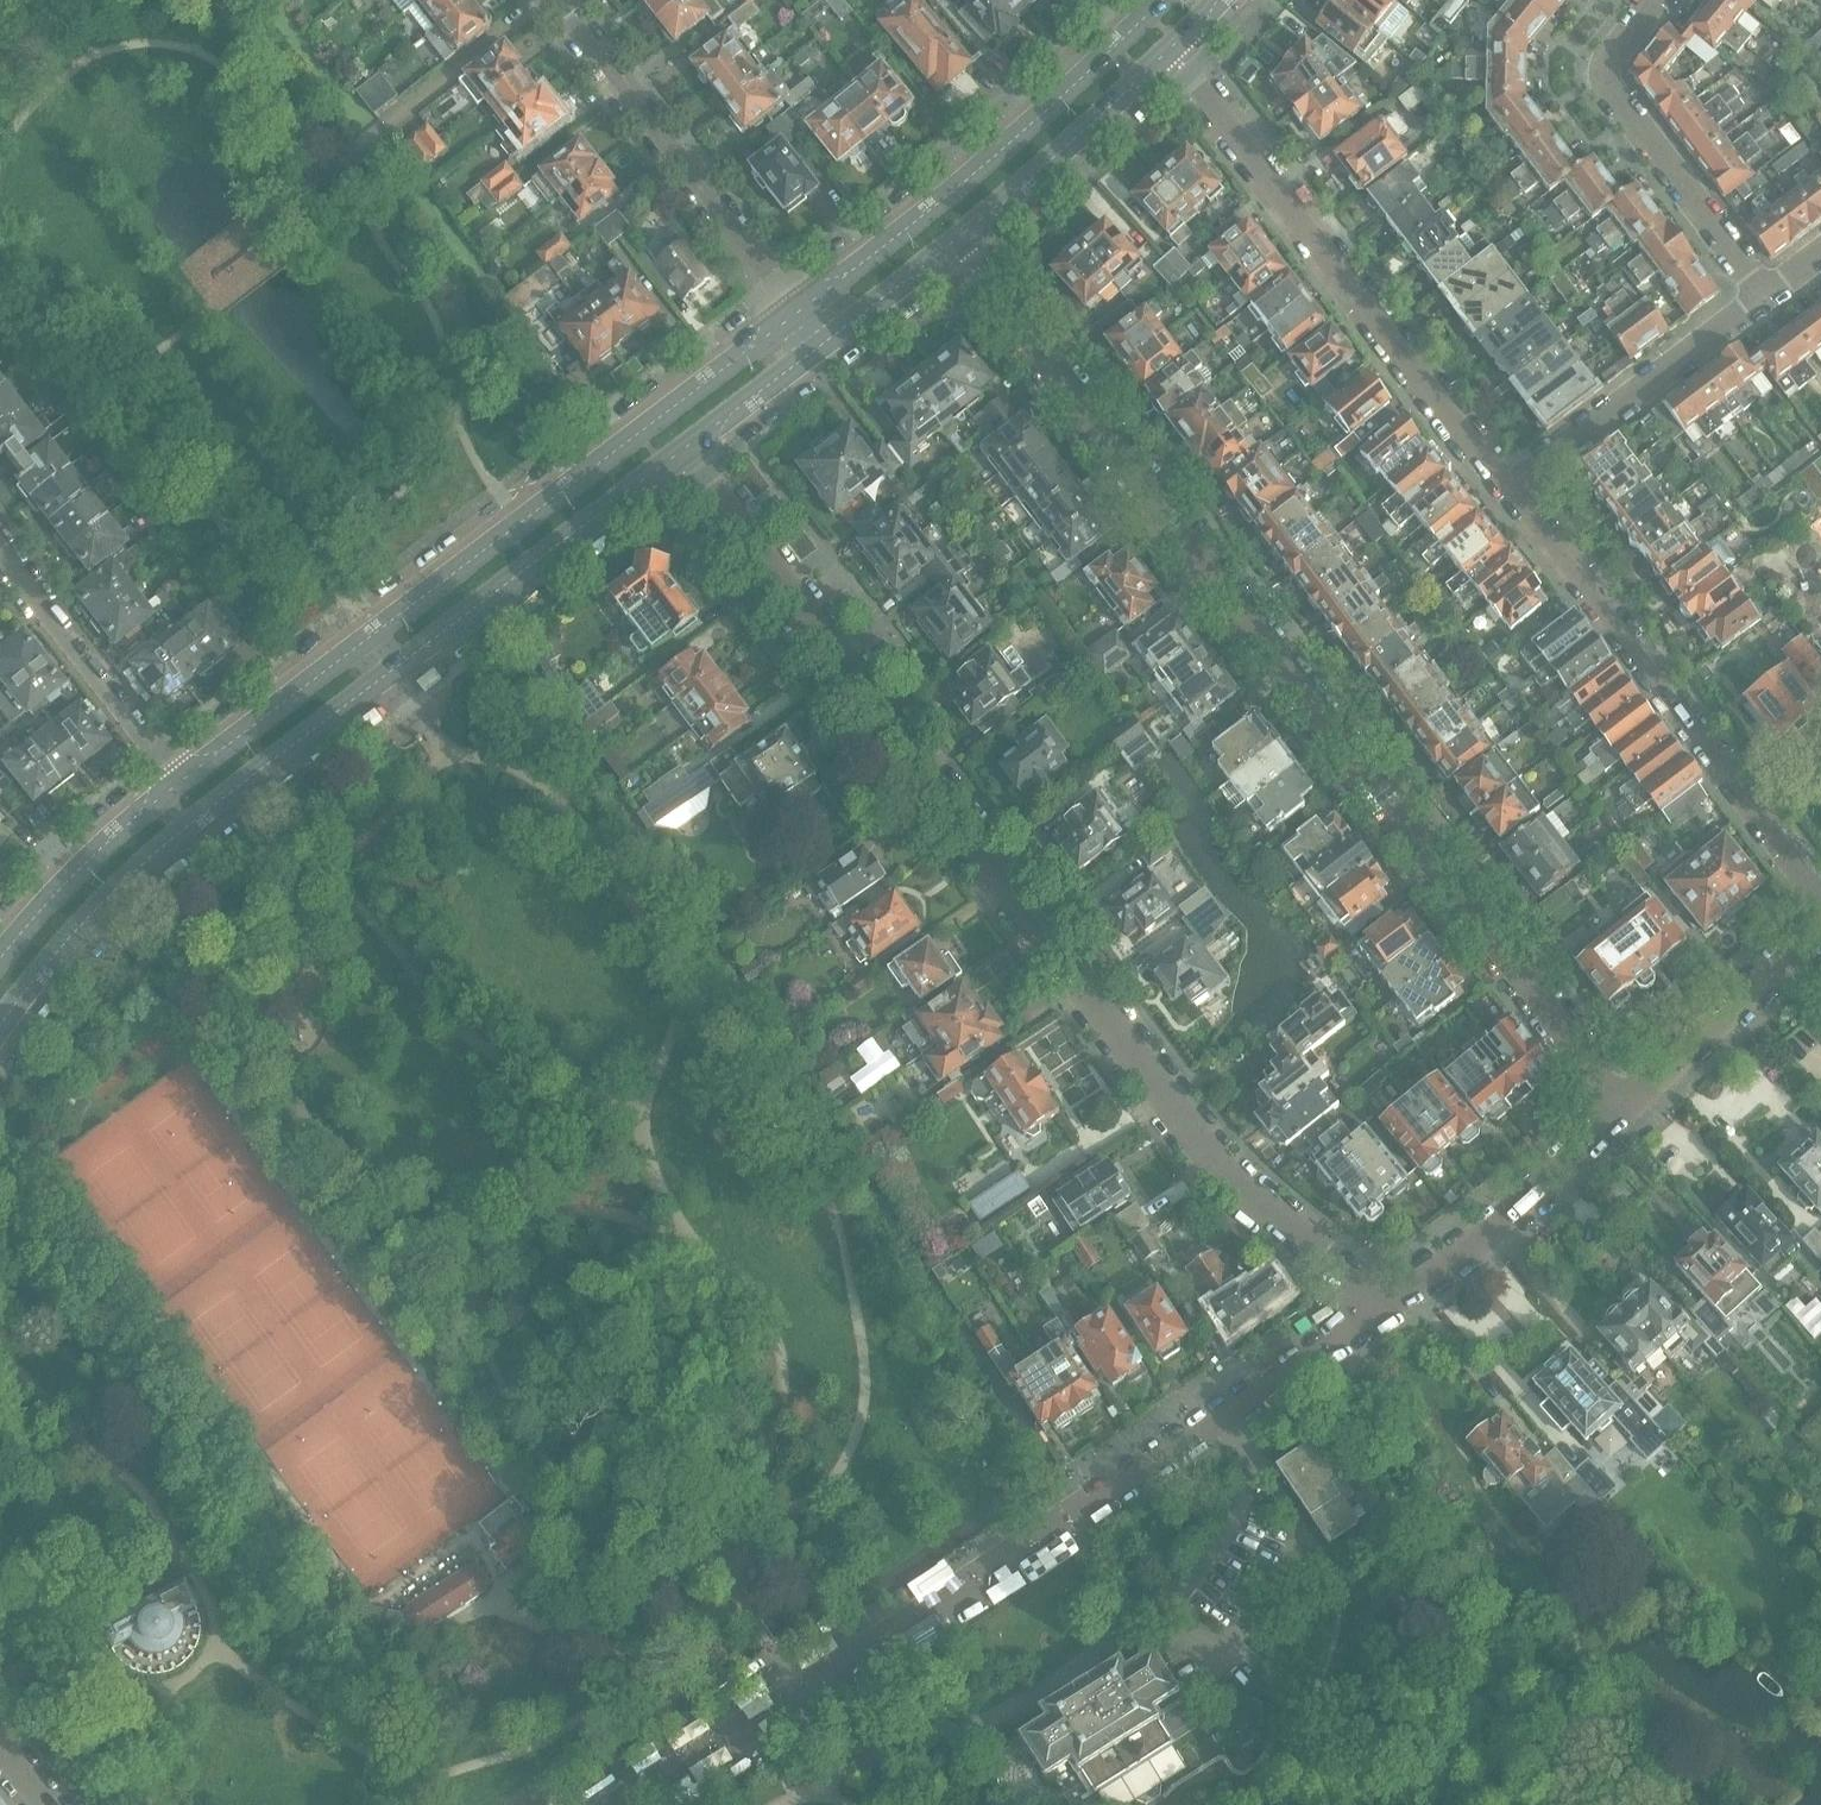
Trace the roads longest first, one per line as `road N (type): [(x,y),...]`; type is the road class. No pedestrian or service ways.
road 1 (residential): [(1383,1309),(1216,1166),(682,452)]
road 2 (residential): [(1627,1108),(956,240)]
road 3 (residential): [(622,1804),(1383,1309)]
road 4 (tertiary): [(0,1028),(116,886),(682,452)]
road 5 (tertiary): [(797,314),(179,783)]
road 6 (residential): [(1507,492),(1170,48)]
road 7 (residential): [(1820,905),(1507,492)]
road 8 (tertiary): [(1162,0),(1032,123),(797,314)]
road 9 (residential): [(797,314),(553,0)]
road 10 (residential): [(1765,296),(1605,83),(1606,62),(1657,0)]
road 11 (residential): [(1507,492),(1765,296)]
road 12 (residential): [(1383,1309),(1478,1242),(1627,1108)]
road 13 (residential): [(0,551),(179,783)]
road 14 (tertiary): [(956,240),(1170,48)]
road 15 (residential): [(1627,1108),(1820,928)]
road 16 (tertiary): [(179,783),(84,864),(0,960)]
road 17 (residential): [(385,124),(544,0)]
road 18 (tertiary): [(682,452),(822,344)]
road 19 (tertiary): [(822,344),(956,240)]

